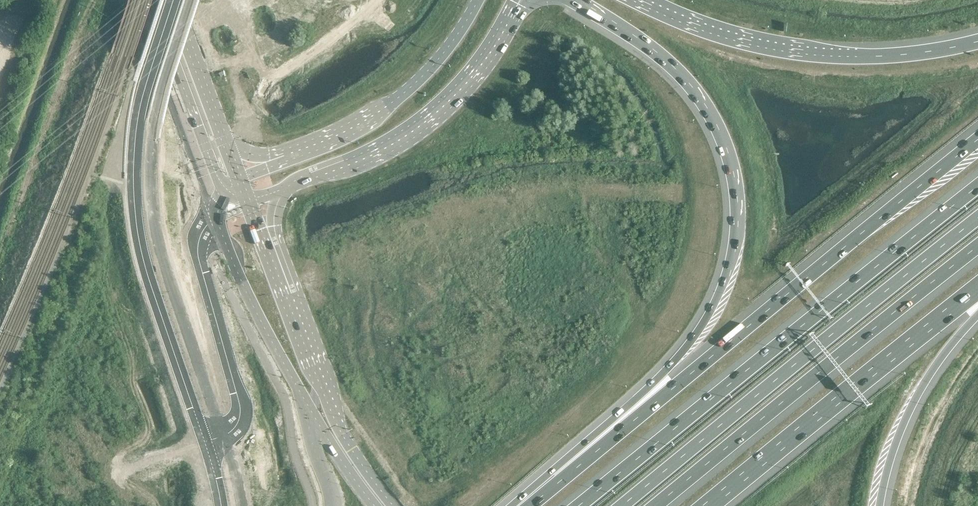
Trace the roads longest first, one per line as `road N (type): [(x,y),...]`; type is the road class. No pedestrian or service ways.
road 1 (motorway): [(581,2),(641,40),(695,91),(724,141),(737,218),(723,280),(684,348),(508,505)]
road 2 (motorway): [(977,139),(529,505)]
road 3 (motorway): [(977,187),(579,505)]
road 4 (motorway): [(977,217),(621,505)]
road 5 (motorway): [(656,505),(977,246)]
road 6 (motorway): [(977,42),(907,55),(801,51),(746,41),(640,0)]
road 7 (motorway): [(708,505),(977,290)]
road 8 (secondary): [(213,216),(261,325),(373,505)]
road 9 (secondary): [(392,505),(342,437),(267,238)]
road 10 (secondary): [(282,189),(374,154),(436,114),(510,19)]
road 11 (secondary): [(478,0),(433,64),(393,102),(344,132),(270,160)]
road 12 (secondary): [(133,0),(213,216)]
road 13 (motorway): [(881,505),(922,389),(977,314)]
road 14 (secondary): [(150,0),(224,190)]
road 15 (secondary): [(223,140),(170,0)]

